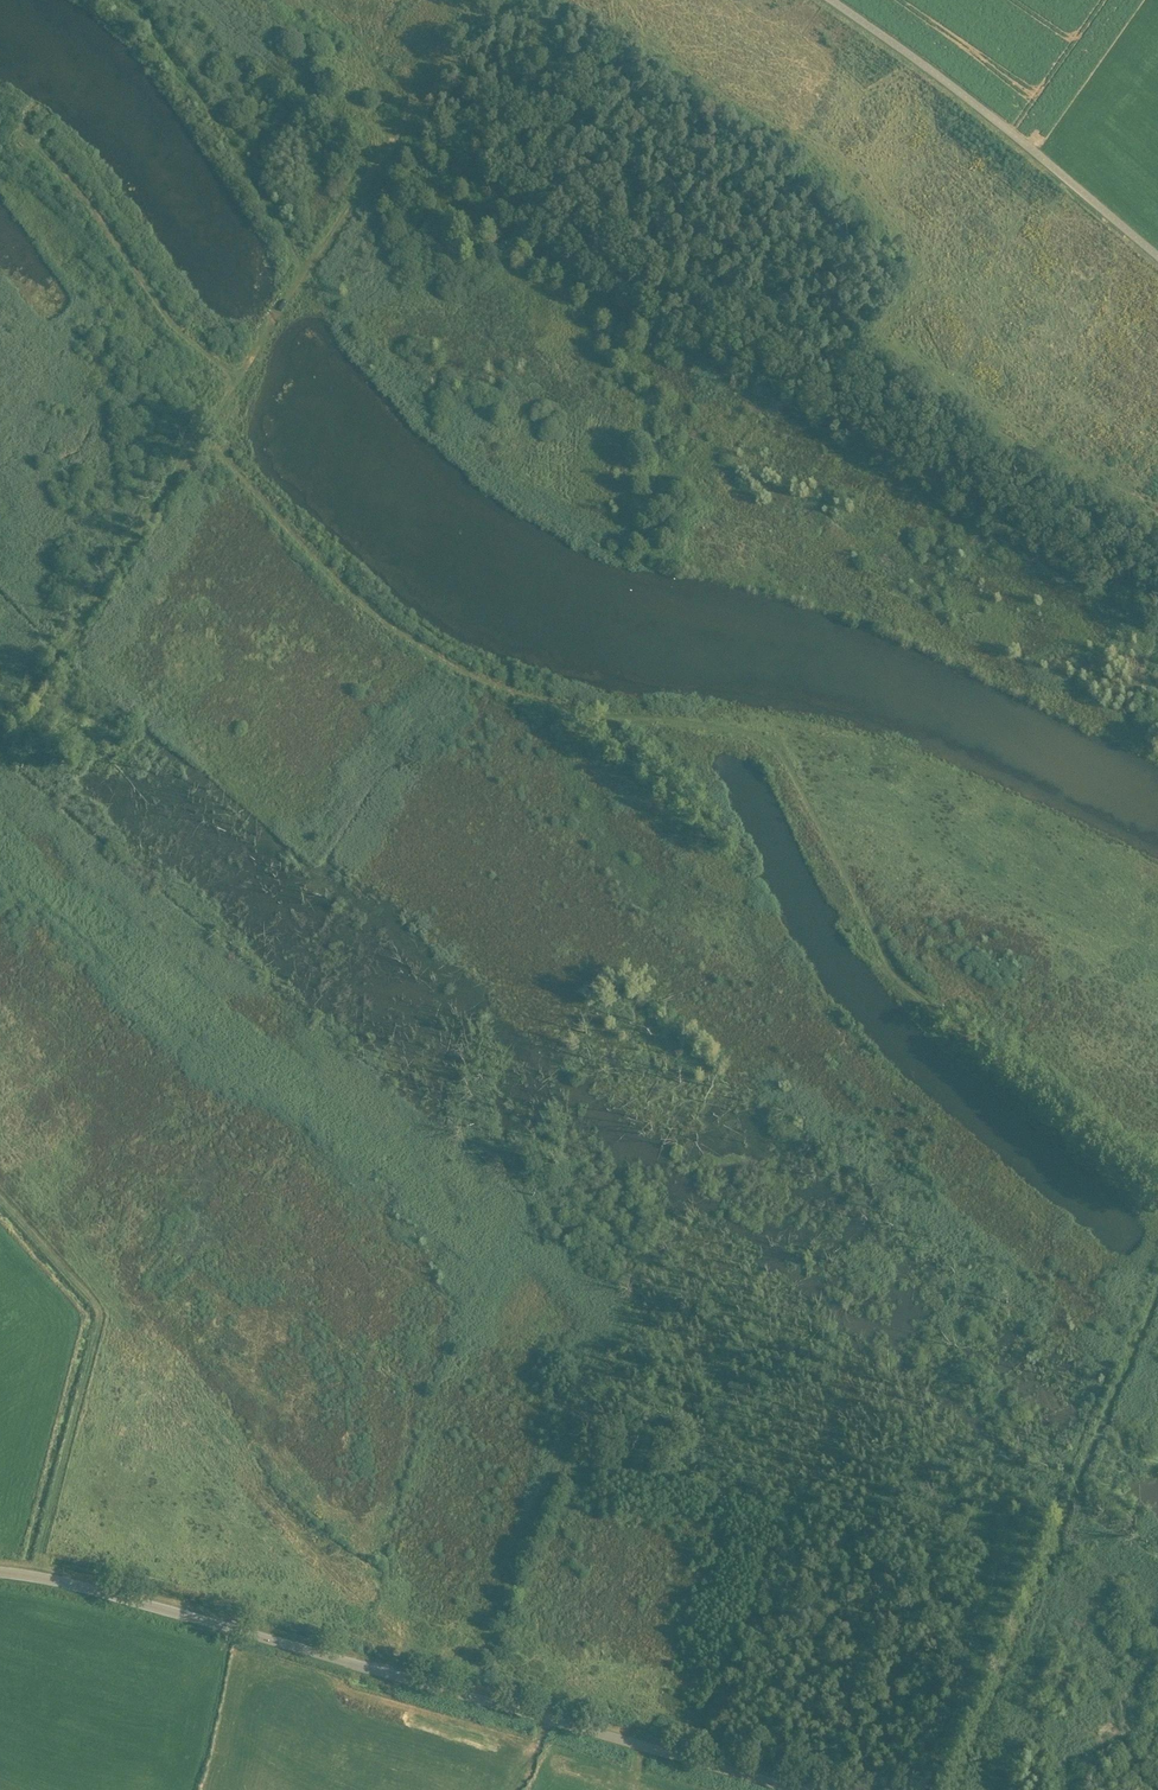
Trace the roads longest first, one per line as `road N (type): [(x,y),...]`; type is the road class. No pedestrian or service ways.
road 1 (unclassified): [(784,1789),(77,1587),(0,1573)]
road 2 (track): [(1157,1284),(954,1789)]
road 3 (track): [(0,746),(217,411)]
road 4 (track): [(303,277),(485,0)]
road 5 (track): [(217,411),(303,277)]

